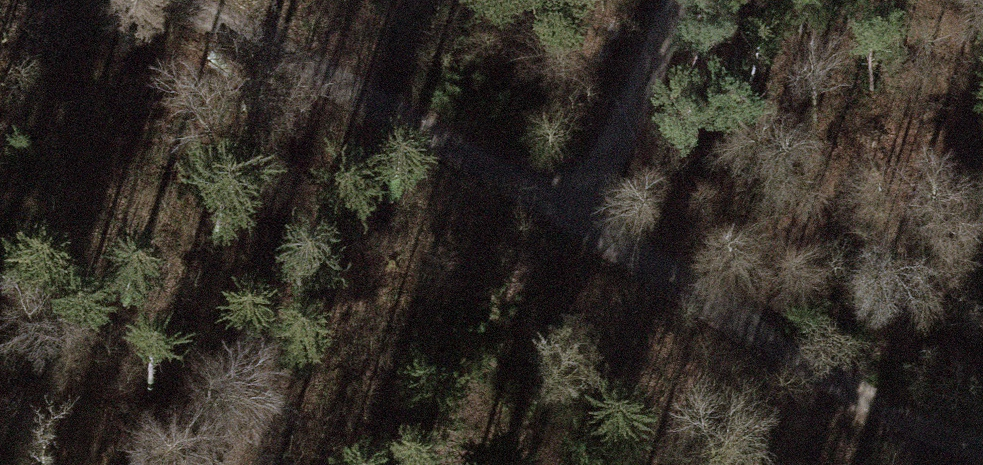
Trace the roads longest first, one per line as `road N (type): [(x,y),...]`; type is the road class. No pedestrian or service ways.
road 1 (track): [(144,0),(208,22),(586,221),(877,411),(982,456)]
road 2 (track): [(0,355),(475,309),(556,207)]
road 3 (track): [(586,221),(674,0)]

